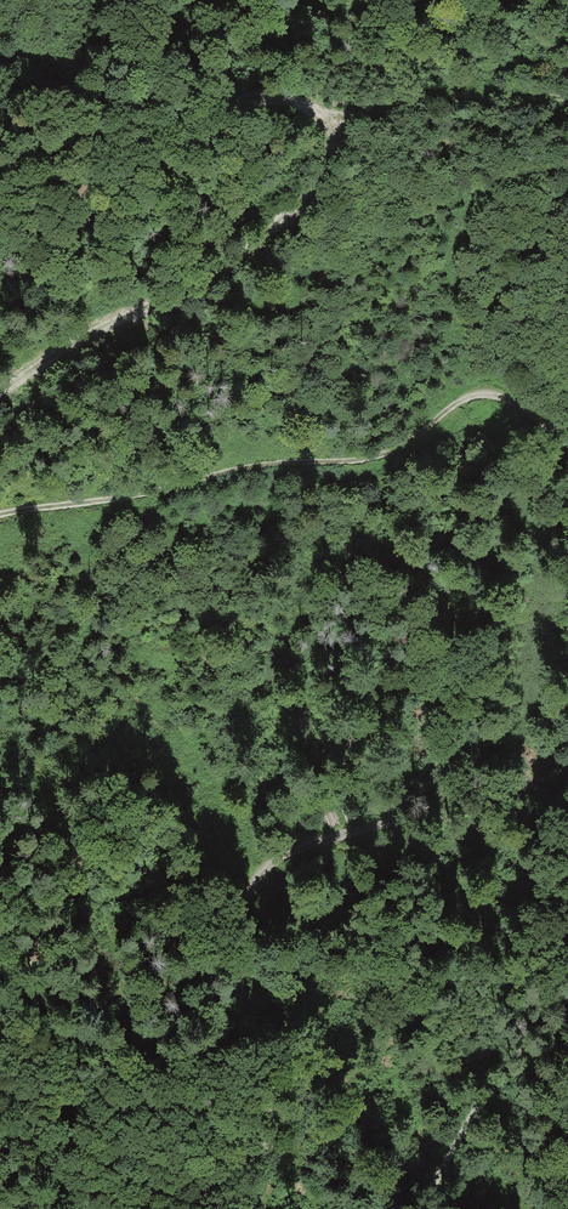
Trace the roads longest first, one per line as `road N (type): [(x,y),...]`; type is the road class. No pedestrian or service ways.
road 1 (track): [(0,54),(115,99),(204,113),(298,106),(320,125),(328,157),(307,198),(213,275),(82,340),(0,397)]
road 2 (track): [(567,813),(530,785),(494,777),(273,857),(246,895),(234,1020),(217,1043),(185,1059),(133,1056),(0,991)]
road 3 (track): [(567,446),(519,405),(472,397),(374,458),(253,469),(0,518)]
road 4 (track): [(320,125),(457,96),(567,98)]
road 5 (track): [(567,1020),(517,1052),(416,1208)]

